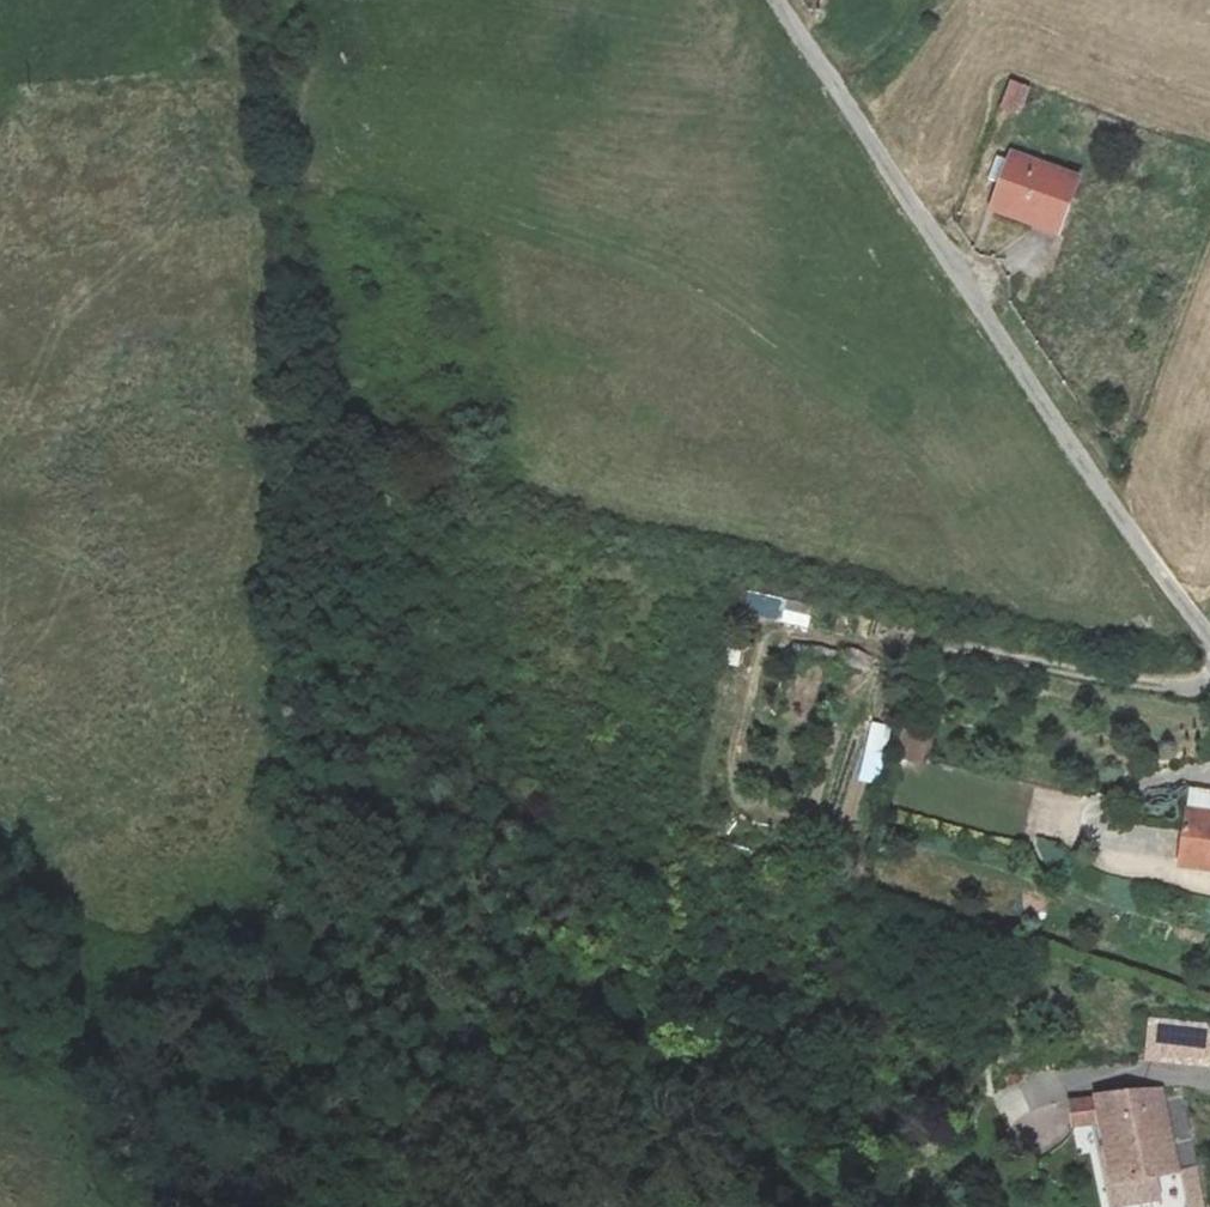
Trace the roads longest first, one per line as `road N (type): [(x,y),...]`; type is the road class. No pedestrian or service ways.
road 1 (unclassified): [(1209,637),(1086,470),(778,0)]

